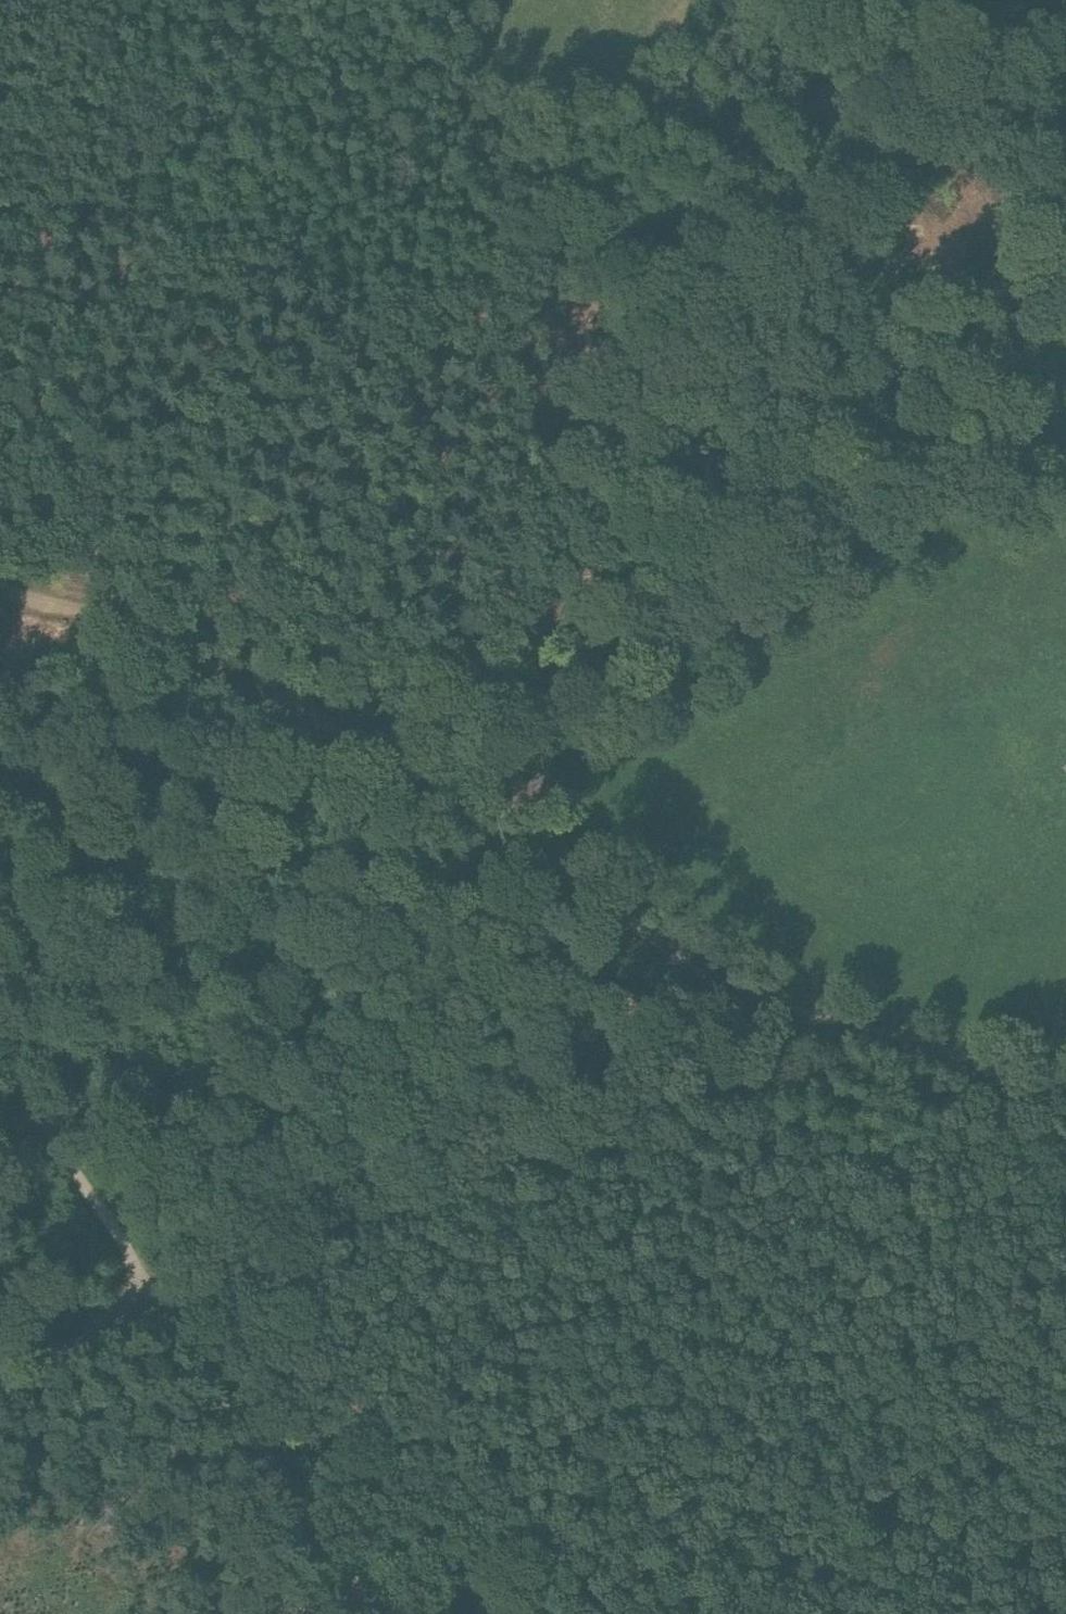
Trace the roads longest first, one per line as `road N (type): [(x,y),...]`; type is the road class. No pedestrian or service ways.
road 1 (track): [(0,591),(115,619),(411,767),(730,989),(977,1062),(1065,1104)]
road 2 (track): [(0,1062),(366,1613)]
road 3 (track): [(161,1306),(0,1369)]

